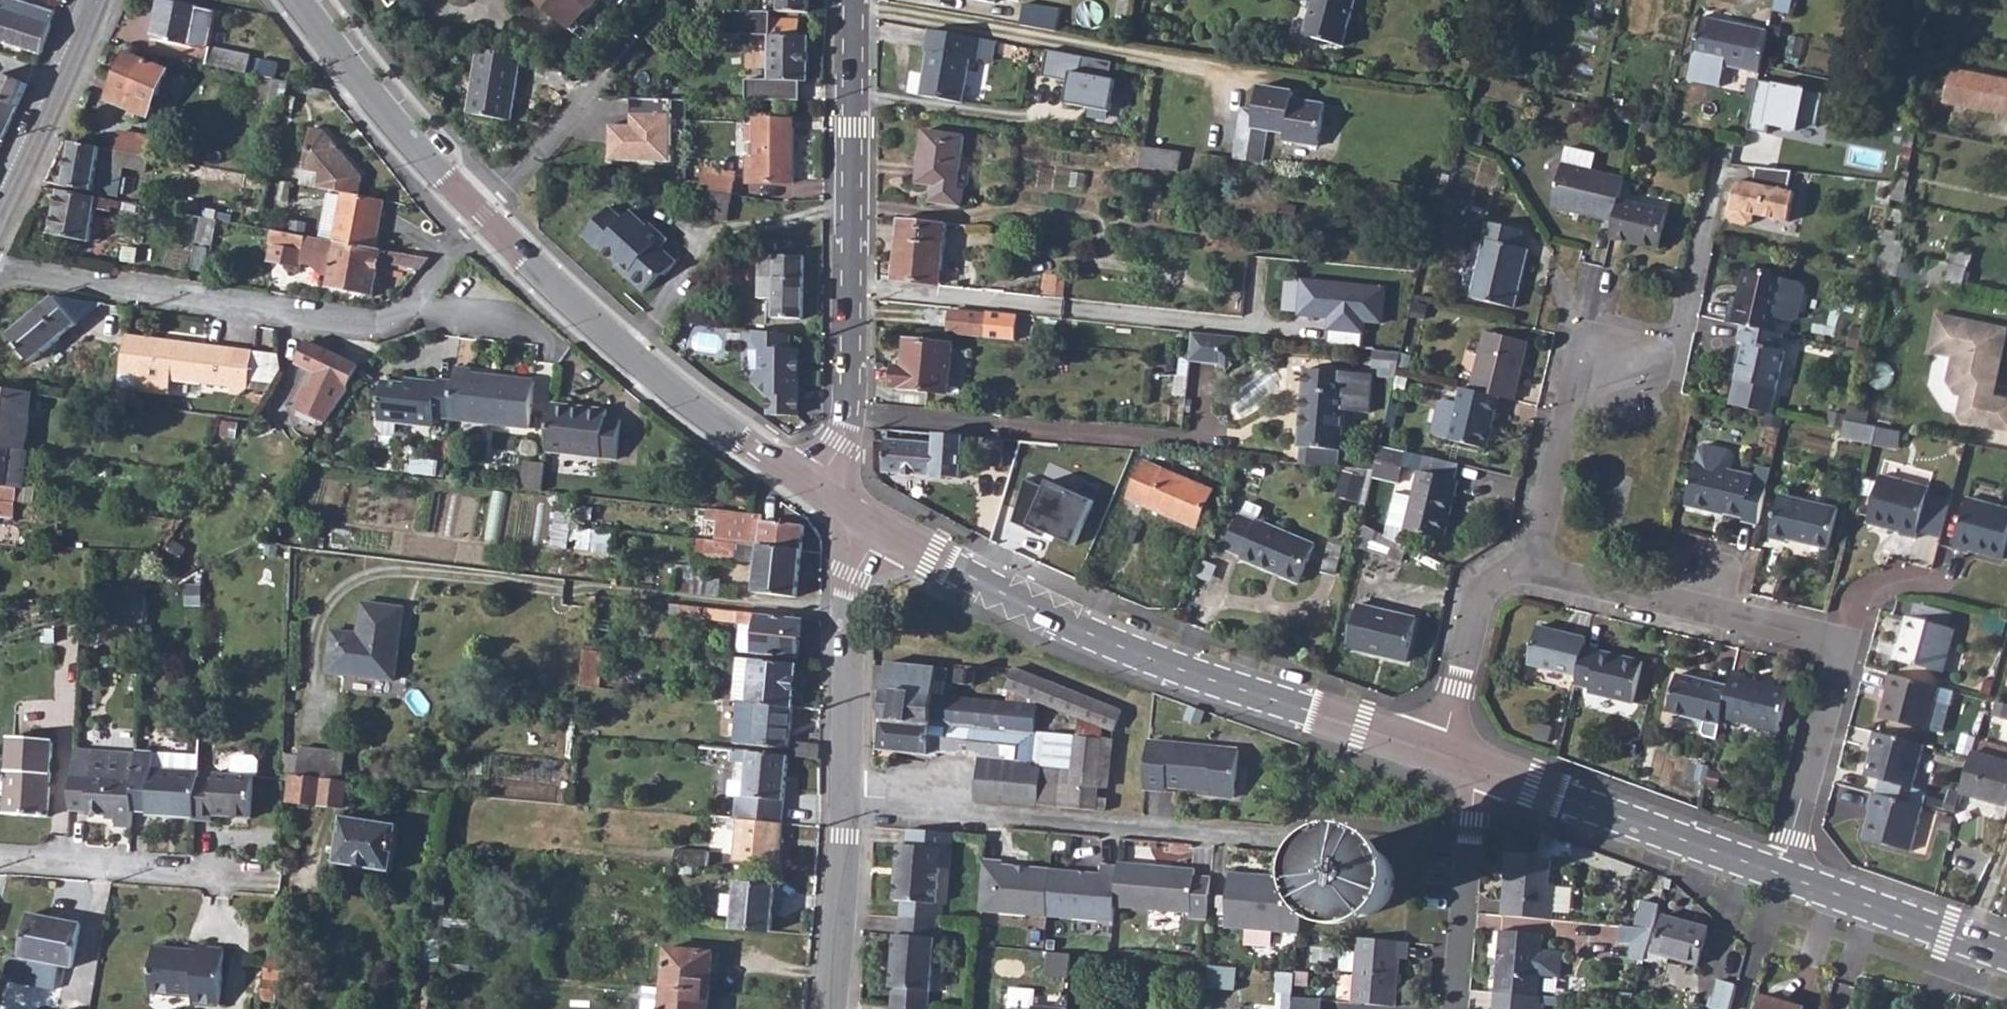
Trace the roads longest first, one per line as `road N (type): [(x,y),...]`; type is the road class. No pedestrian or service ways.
road 1 (tertiary): [(815,488),(645,365),(484,220),(418,152),(299,0)]
road 2 (tertiary): [(1440,757),(1132,648),(1023,603),(878,526)]
road 3 (tertiary): [(853,0),(850,416),(815,488)]
road 4 (residential): [(847,795),(974,817),(1304,844),(1324,823)]
road 5 (residential): [(0,272),(371,328),(408,309),(449,263)]
road 6 (residential): [(1845,642),(1514,563)]
road 7 (tertiary): [(1782,877),(1480,770)]
road 8 (tertiary): [(878,526),(849,596),(847,795)]
road 9 (residential): [(0,858),(268,879)]
road 10 (residential): [(1782,877),(1845,642)]
road 11 (residential): [(1514,563),(1541,538),(1575,384),(1621,368)]
road 12 (residential): [(1480,770),(1456,1008)]
road 13 (tertiary): [(2006,959),(1782,877)]
road 14 (secondary): [(96,0),(0,215)]
road 15 (tertiary): [(847,795),(829,1008)]
road 16 (residential): [(1440,757),(1486,587),(1514,563)]

